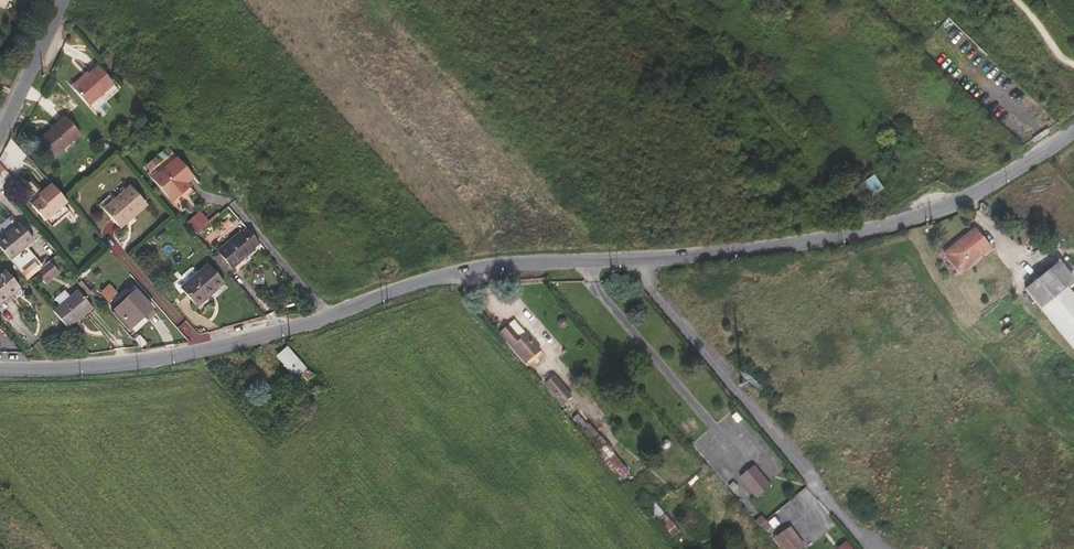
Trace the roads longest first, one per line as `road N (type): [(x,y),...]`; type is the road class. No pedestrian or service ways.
road 1 (tertiary): [(0,367),(92,366),(206,349),(460,270),(827,239),(975,195),(1073,132)]
road 2 (residential): [(64,0),(0,136)]

